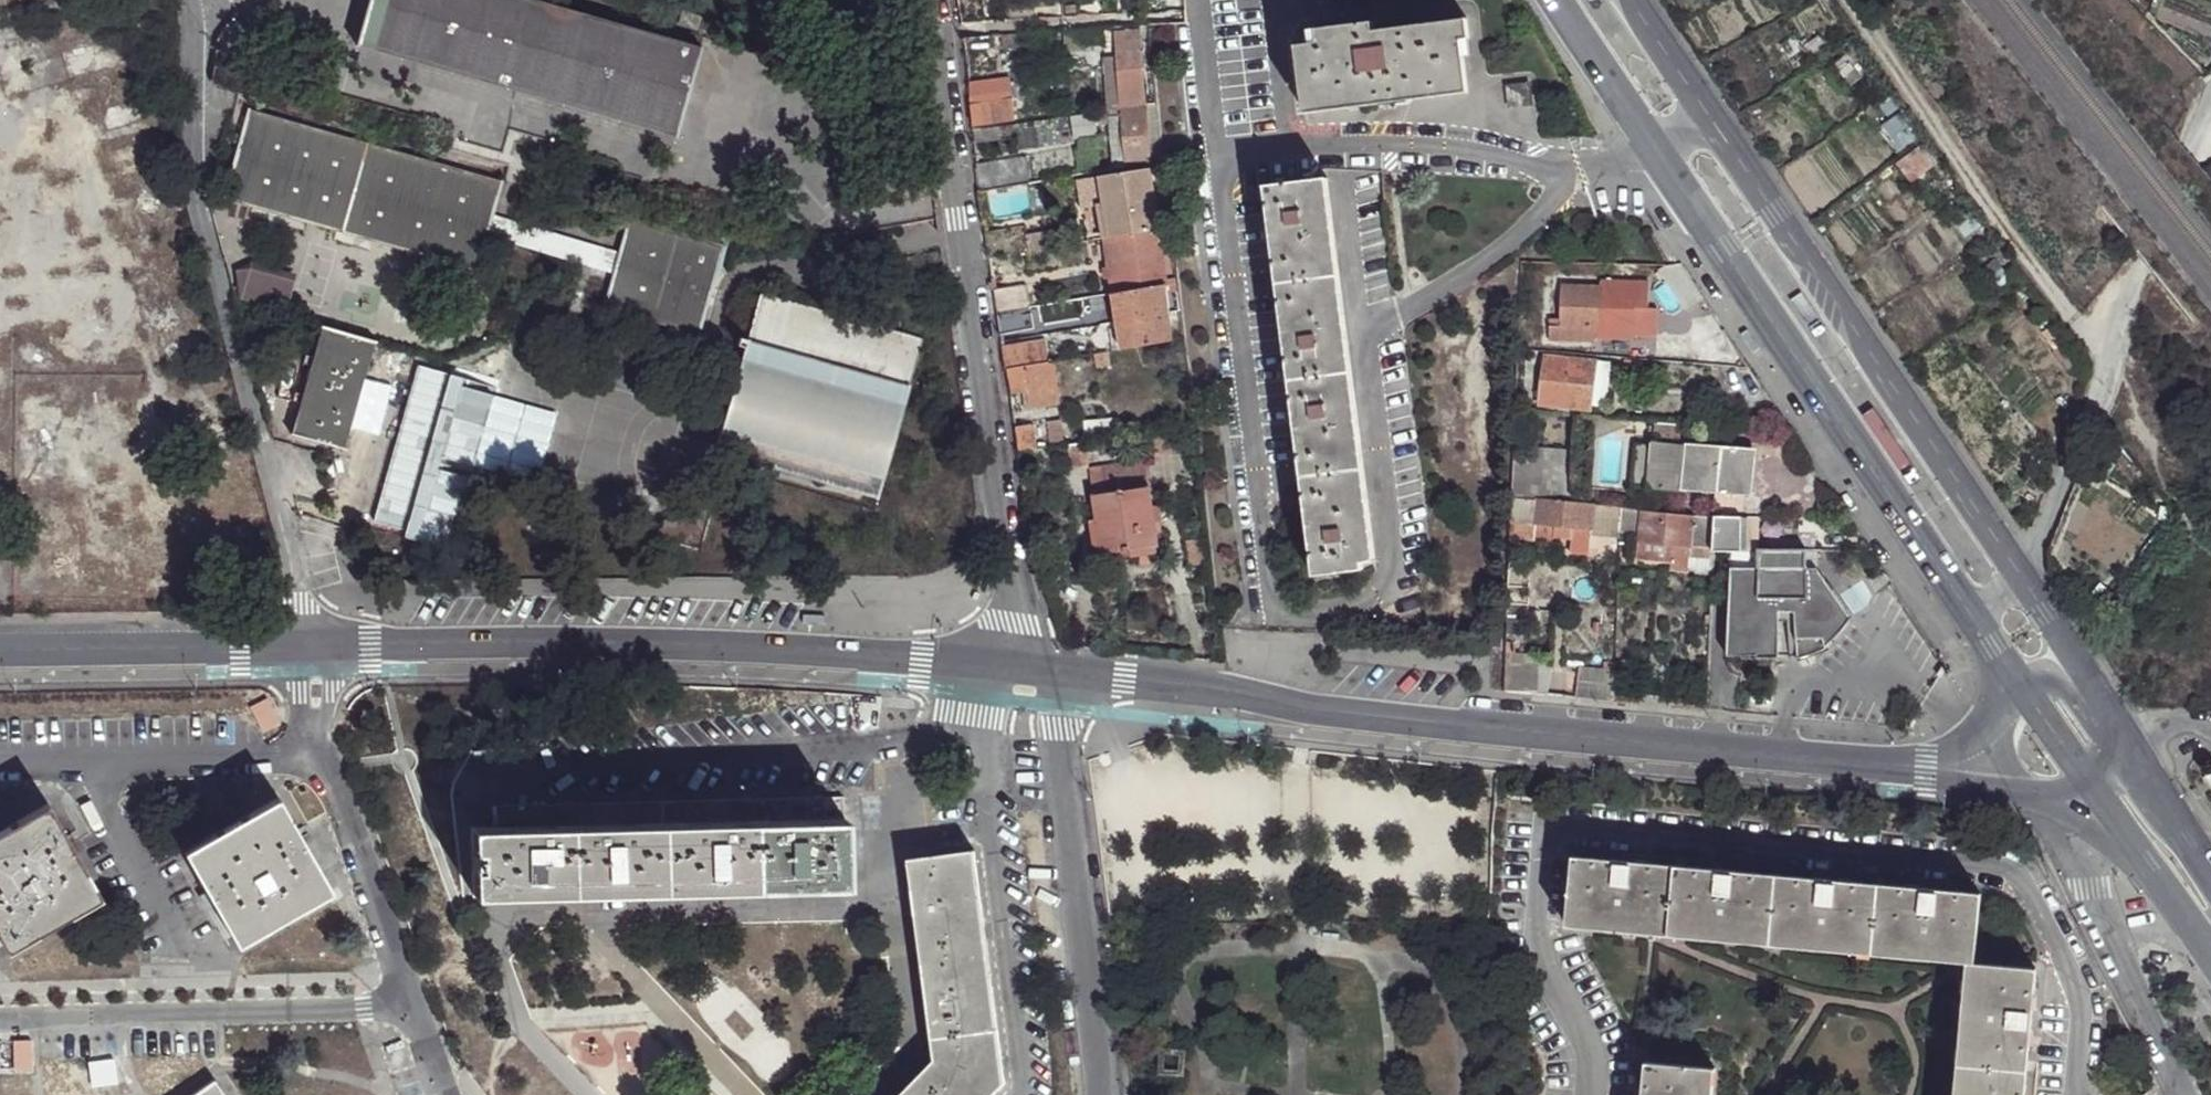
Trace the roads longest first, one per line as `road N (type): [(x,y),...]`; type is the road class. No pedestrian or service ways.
road 1 (residential): [(0,651),(615,644),(1012,666)]
road 2 (secondary): [(2126,752),(2091,681),(1636,0)]
road 3 (residential): [(1049,670),(1218,689),(1301,709),(1940,771)]
road 4 (secondary): [(1556,0),(2019,685)]
road 5 (unclassified): [(940,33),(1015,620),(1012,666)]
road 6 (track): [(2097,371),(1849,0)]
road 7 (unclassified): [(1049,670),(1101,1094)]
road 8 (residential): [(940,33),(1157,18)]
road 9 (secondary): [(2091,786),(2210,959)]
road 10 (residential): [(1940,771),(1976,791),(2029,797),(2091,786)]
road 11 (secondary): [(2210,870),(2126,752)]
road 12 (residential): [(2126,752),(2057,683),(2019,685)]
road 13 (secondary): [(2019,685),(2091,786)]

